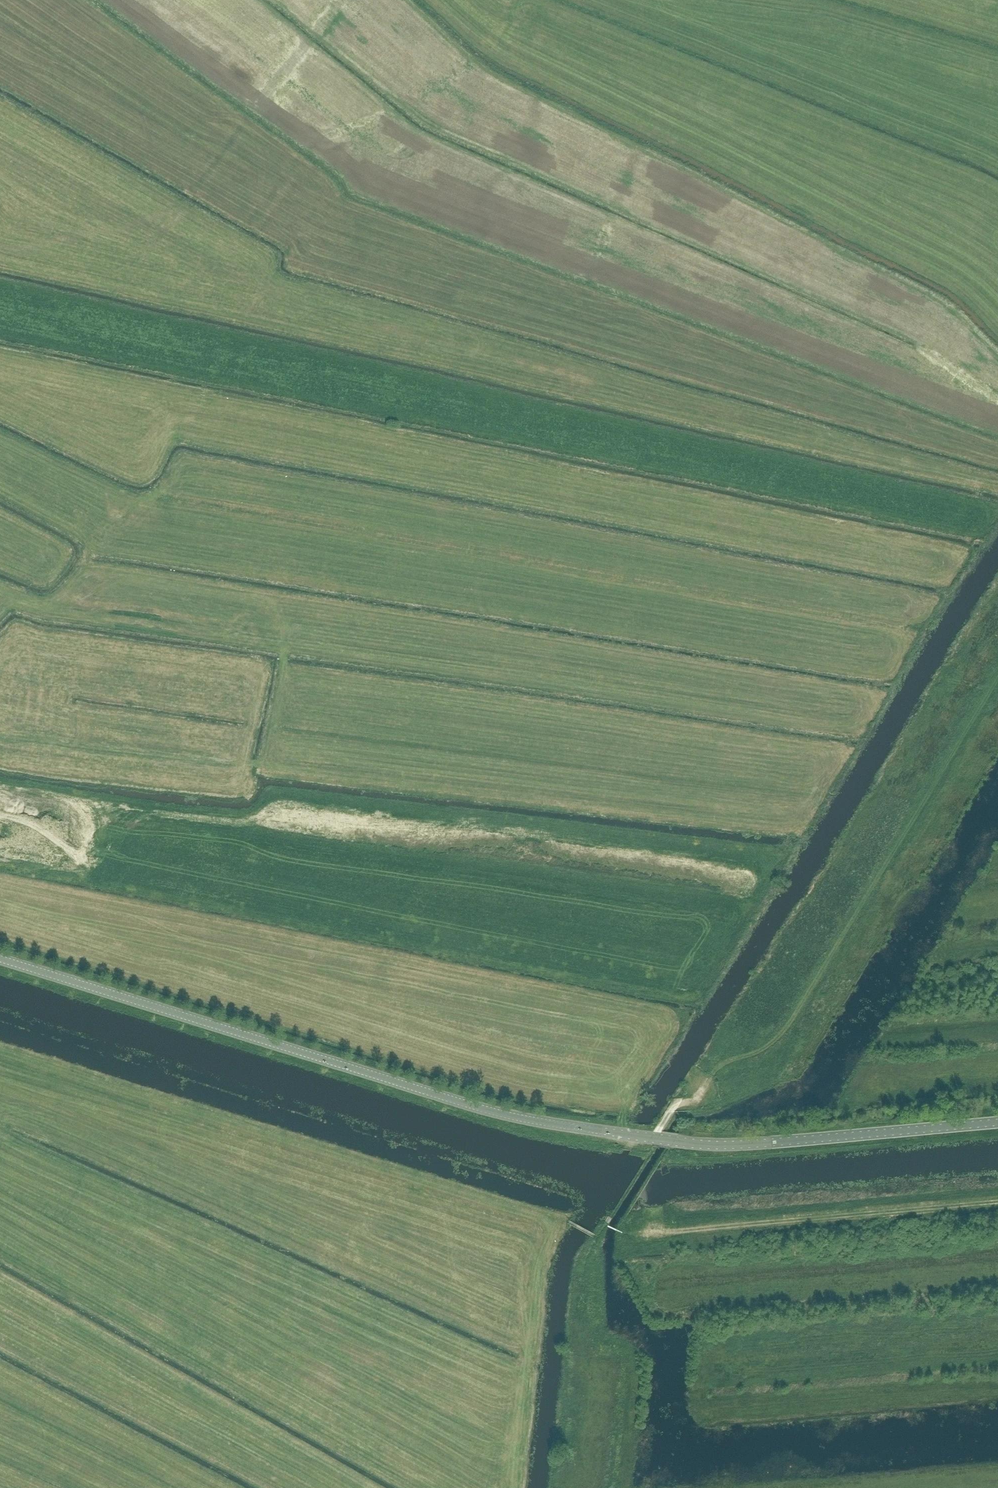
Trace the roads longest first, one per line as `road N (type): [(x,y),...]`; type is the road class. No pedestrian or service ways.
road 1 (tertiary): [(997,1122),(733,1145),(574,1127),(473,1105),(0,958)]
road 2 (track): [(638,1232),(997,1201)]

